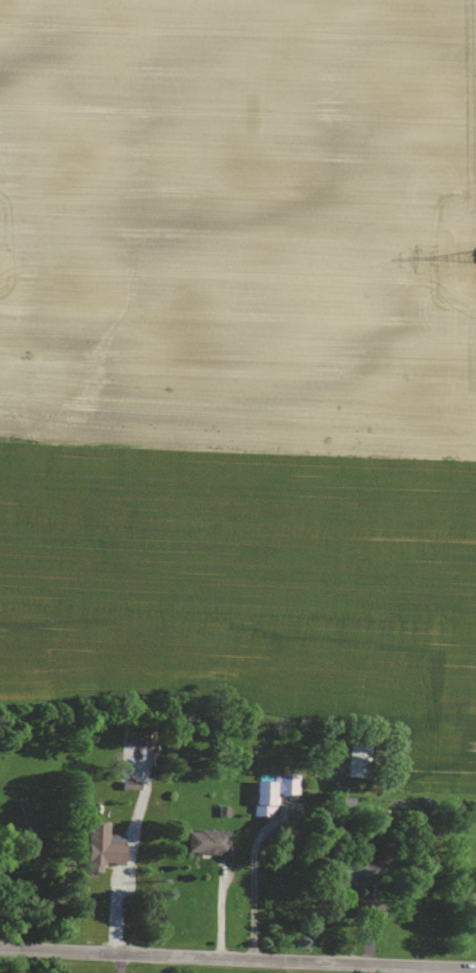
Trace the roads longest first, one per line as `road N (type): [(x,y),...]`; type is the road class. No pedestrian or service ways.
road 1 (residential): [(0,945),(475,964)]

